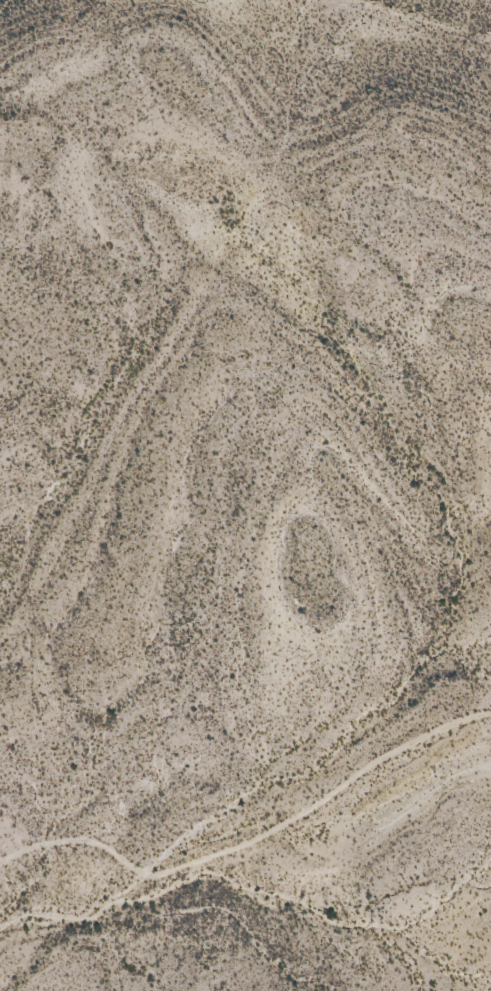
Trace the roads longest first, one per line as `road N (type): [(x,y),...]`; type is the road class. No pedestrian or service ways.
road 1 (track): [(0,890),(66,866),(248,857),(390,793),(490,728)]

